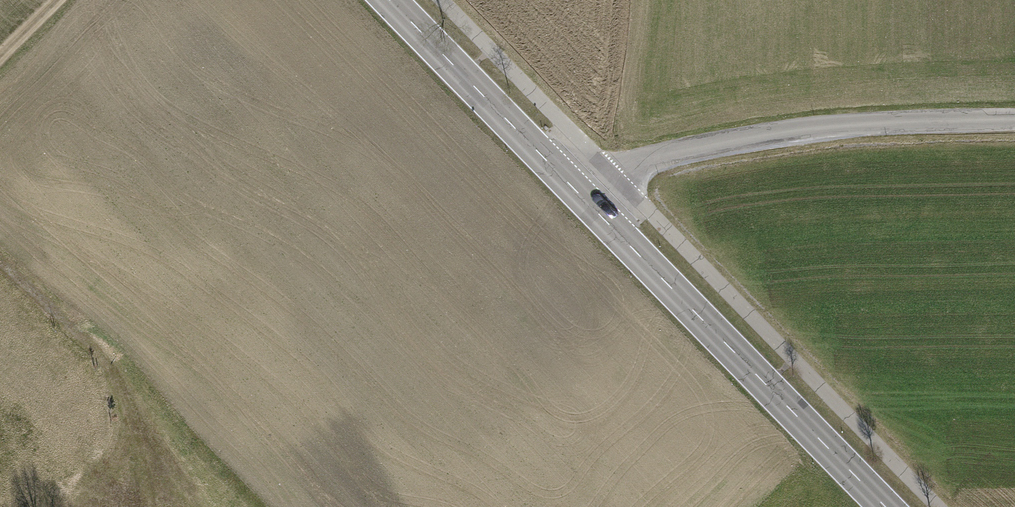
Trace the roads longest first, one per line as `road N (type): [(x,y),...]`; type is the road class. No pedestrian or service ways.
road 1 (tertiary): [(1014,119),(855,124),(734,141),(648,161),(581,196)]
road 2 (secondary): [(882,506),(581,196)]
road 3 (track): [(0,262),(105,359),(202,506)]
road 4 (secondary): [(581,196),(389,0)]

